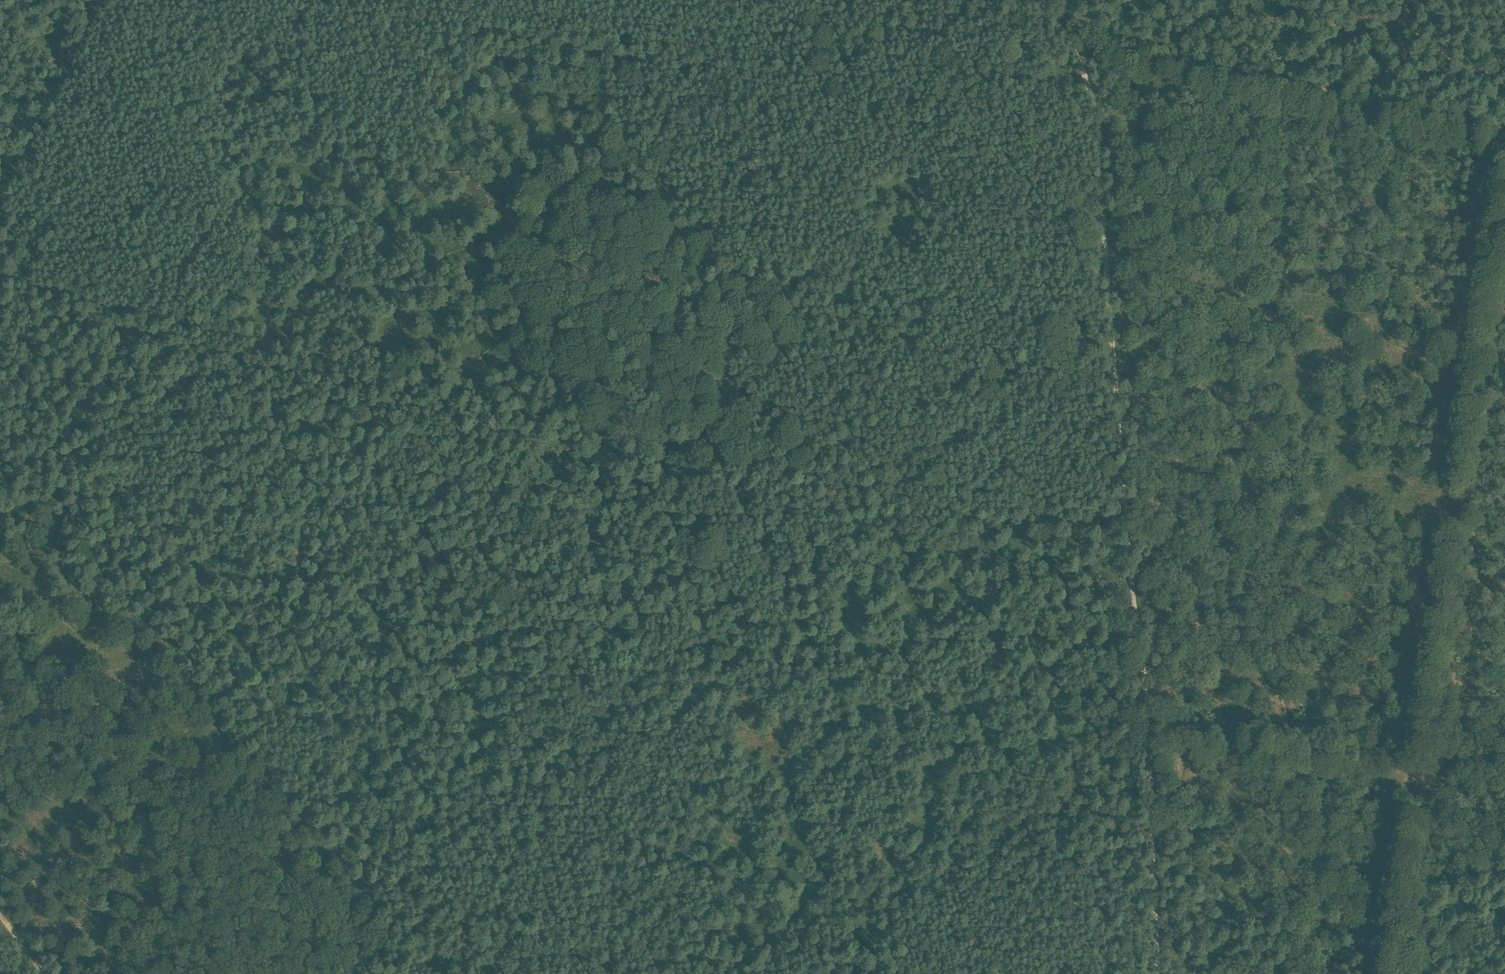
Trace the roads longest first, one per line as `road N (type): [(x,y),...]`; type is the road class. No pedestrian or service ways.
road 1 (track): [(1149,750),(1096,128),(1078,48),(1041,0)]
road 2 (track): [(1504,134),(1078,48)]
road 3 (track): [(1504,752),(1149,750)]
road 4 (track): [(1157,973),(1149,750)]
road 5 (track): [(0,25),(62,66),(95,0)]

